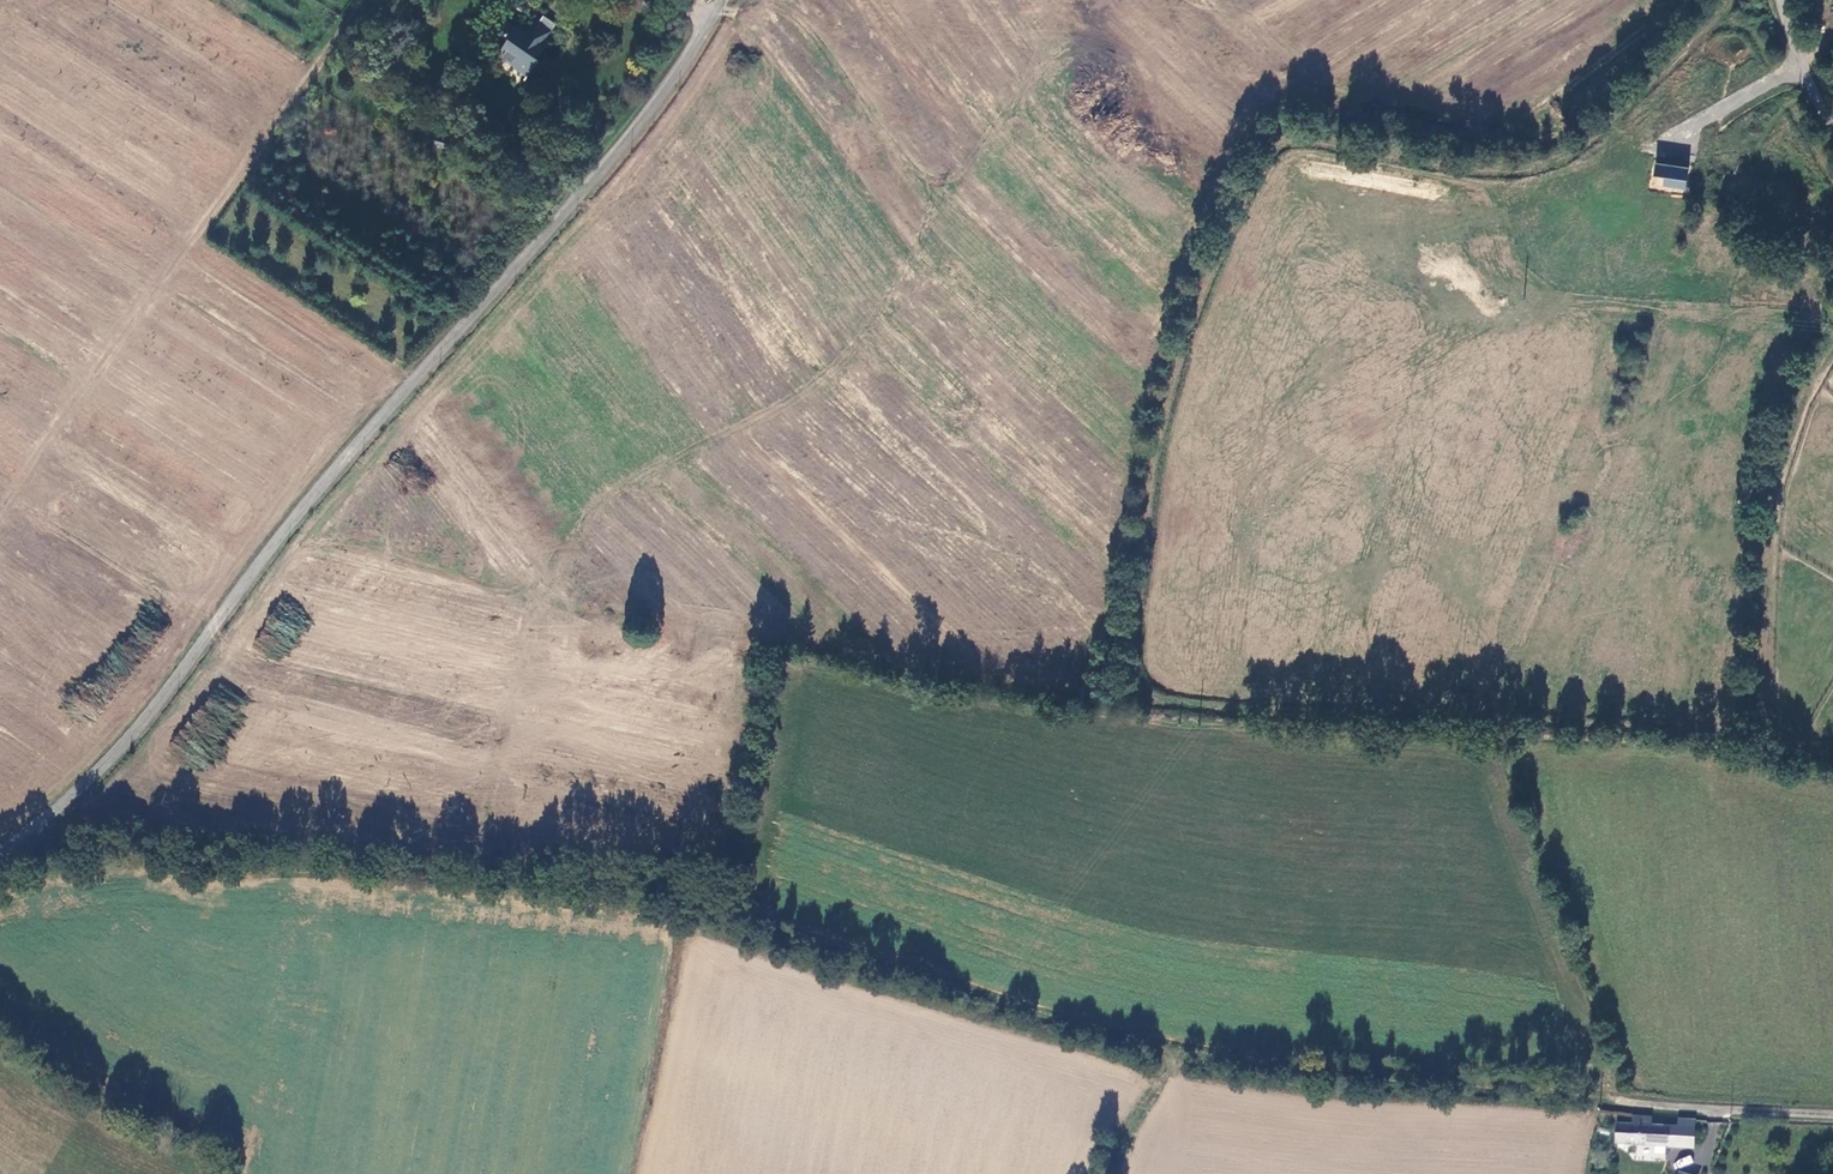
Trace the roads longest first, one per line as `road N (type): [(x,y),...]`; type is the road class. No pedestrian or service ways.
road 1 (unclassified): [(0,854),(47,822),(130,736),(332,471),(646,115),(721,0)]
road 2 (track): [(1645,1105),(1279,1088),(1174,1054)]
road 3 (unclassified): [(1779,0),(1832,130)]
road 4 (track): [(1111,1173),(1174,1054)]

